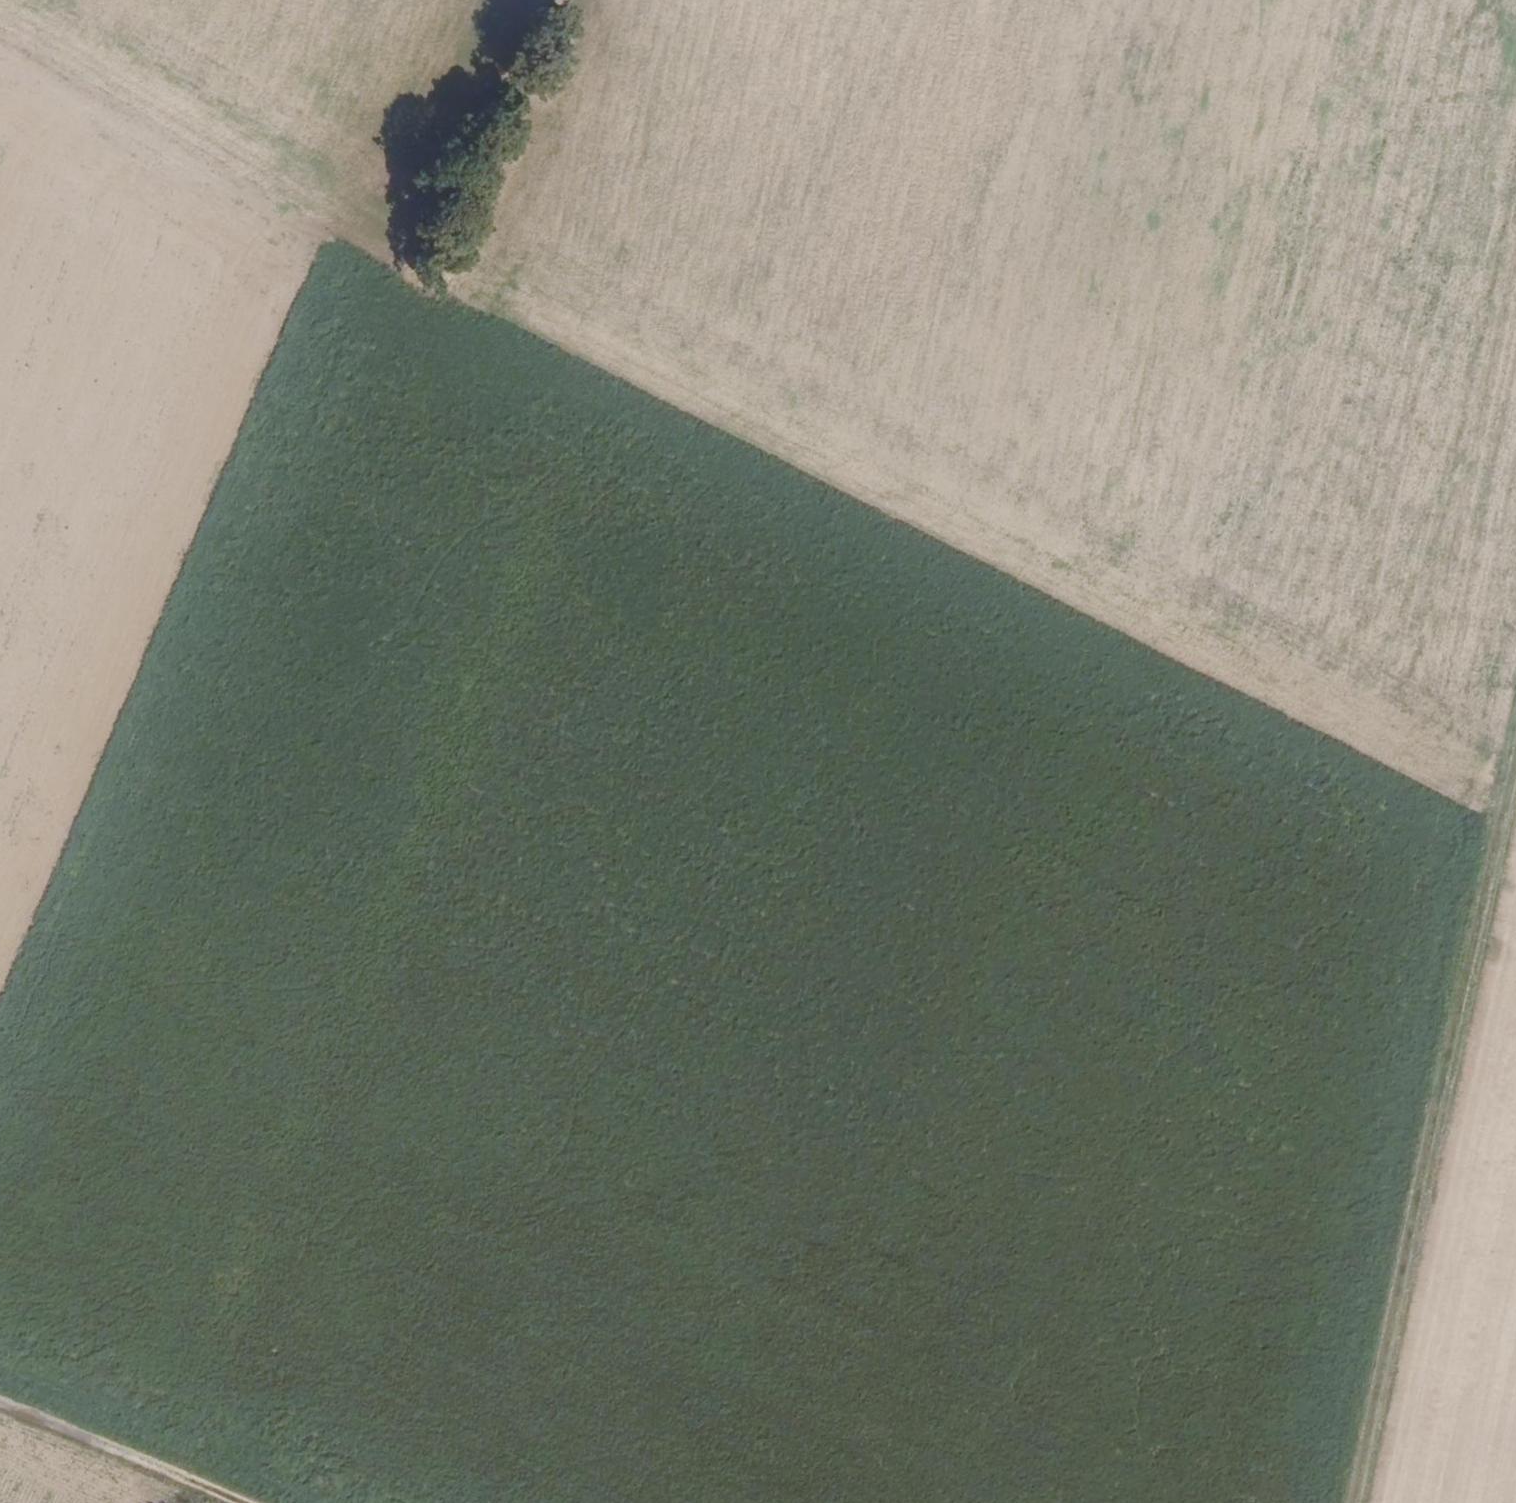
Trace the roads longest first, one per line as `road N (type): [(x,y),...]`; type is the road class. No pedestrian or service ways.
road 1 (track): [(1515,742),(1348,1502)]
road 2 (track): [(0,1409),(219,1502)]

